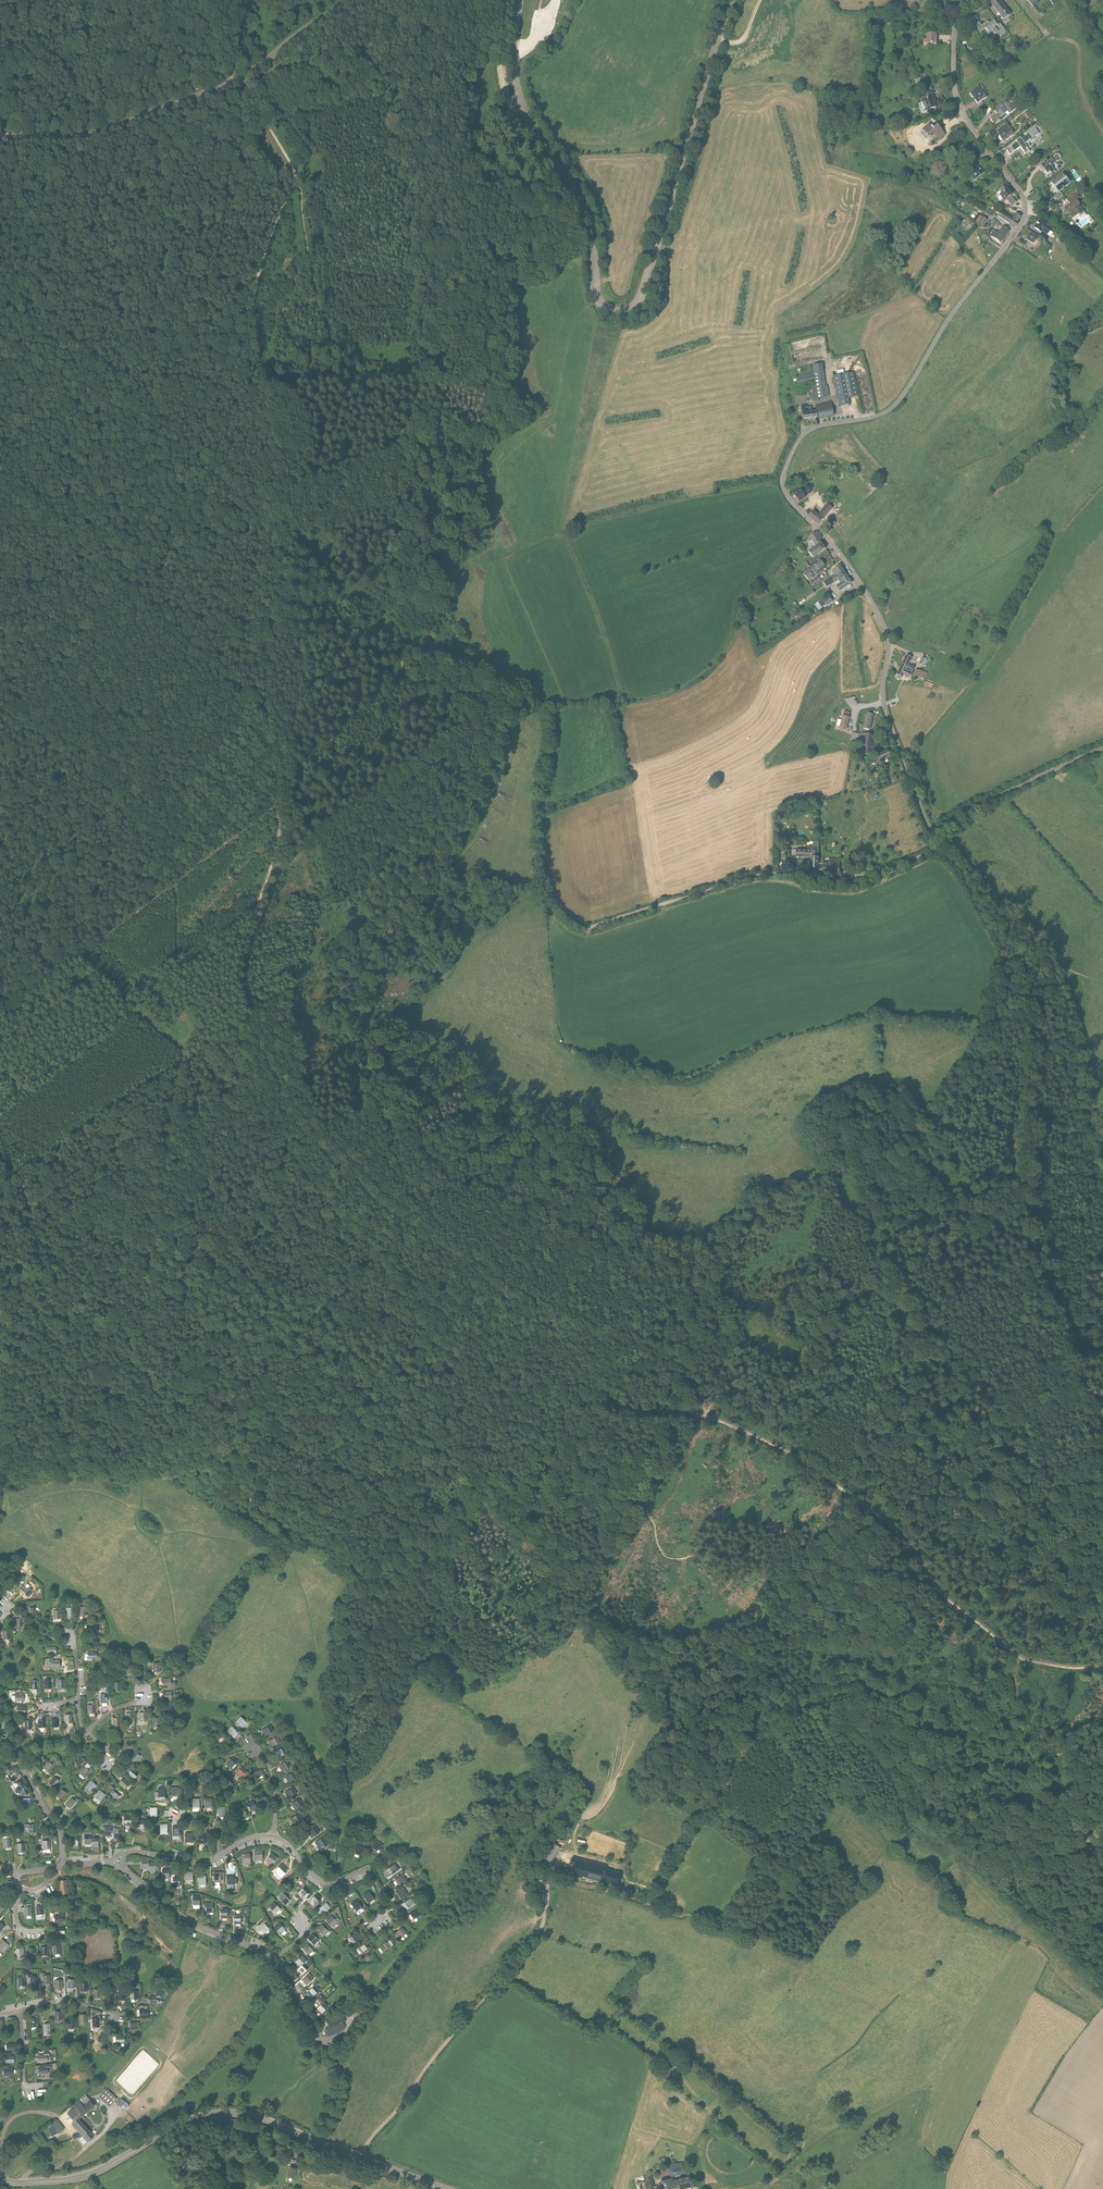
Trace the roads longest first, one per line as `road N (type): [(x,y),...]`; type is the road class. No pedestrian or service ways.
road 1 (unclassified): [(938,835),(888,720),(885,627),(783,480),(807,430),(893,408),(1024,218),(1022,195),(969,125),(955,89),(956,28),(988,0)]
road 2 (track): [(401,655),(385,923),(346,1059),(355,1095),(433,1165),(590,1253),(635,1277),(711,1285)]
road 3 (tertiary): [(519,0),(514,61),(522,104),(587,212),(597,294),(616,311),(642,293),(732,0)]
road 4 (track): [(177,880),(151,855),(119,801),(25,722),(122,584),(0,467)]
road 5 (track): [(590,1402),(706,1416),(796,1456),(905,1538),(941,1594),(1019,1657)]
road 6 (track): [(444,1350),(297,1171),(254,1101),(239,1055),(247,1009)]
road 7 (tertiary): [(0,138),(89,136),(216,89),(359,0)]
road 8 (track): [(265,526),(262,481),(273,431),(253,299),(296,174)]
road 9 (track): [(411,1614),(257,1507),(220,1459),(118,1423)]
road 10 (tertiary): [(0,2185),(86,2180),(208,2120),(257,2121),(320,2145)]
road 11 (track): [(156,1233),(191,1239),(230,1274),(403,1345),(444,1350)]
road 12 (track): [(280,1414),(239,1400),(152,1340),(0,1313)]
road 13 (track): [(539,1475),(349,1419),(280,1414)]
road 14 (track): [(1022,1214),(1029,1039),(1008,954)]
road 15 (track): [(711,1285),(806,1185),(906,1147)]
road 16 (track): [(1102,1425),(1075,1385),(1032,1270),(1022,1214)]
road 17 (track): [(906,1147),(960,1079),(982,1035),(1006,949)]
road 18 (track): [(736,880),(587,927),(566,917),(545,890)]
road 19 (track): [(247,1009),(237,967),(277,848),(276,805)]
road 20 (residential): [(277,1961),(341,2078),(320,2145)]
road 21 (track): [(539,1475),(469,1530),(448,1581),(411,1614)]
road 22 (track): [(329,1766),(345,1824),(339,1878),(349,1929),(338,1953)]
road 23 (residential): [(120,1862),(184,1919),(277,1961)]
road 24 (track): [(545,890),(539,810),(546,741),(537,705)]
road 25 (unclassified): [(938,835),(976,806),(1102,748)]
road 26 (track): [(0,1159),(15,1181),(73,1216),(107,1230),(156,1233)]
road 27 (track): [(276,805),(304,689),(297,635)]
road 28 (residential): [(274,1838),(322,1882),(372,1874),(387,1912),(381,1926)]
road 29 (track): [(590,1402),(651,1356),(711,1285)]
road 30 (track): [(16,138),(72,96),(88,0)]
road 31 (track): [(1019,0),(1044,32),(1078,46),(1083,89),(1102,129)]
road 32 (unclassified): [(787,874),(884,869),(928,851),(938,835)]
road 33 (track): [(444,1350),(511,1367),(590,1402)]
road 34 (residential): [(20,1890),(88,1879),(143,1915)]
road 35 (track): [(1006,949),(964,876),(933,845)]
road 36 (residential): [(65,1867),(59,1831),(16,1751)]
road 37 (track): [(118,1423),(0,1383)]

